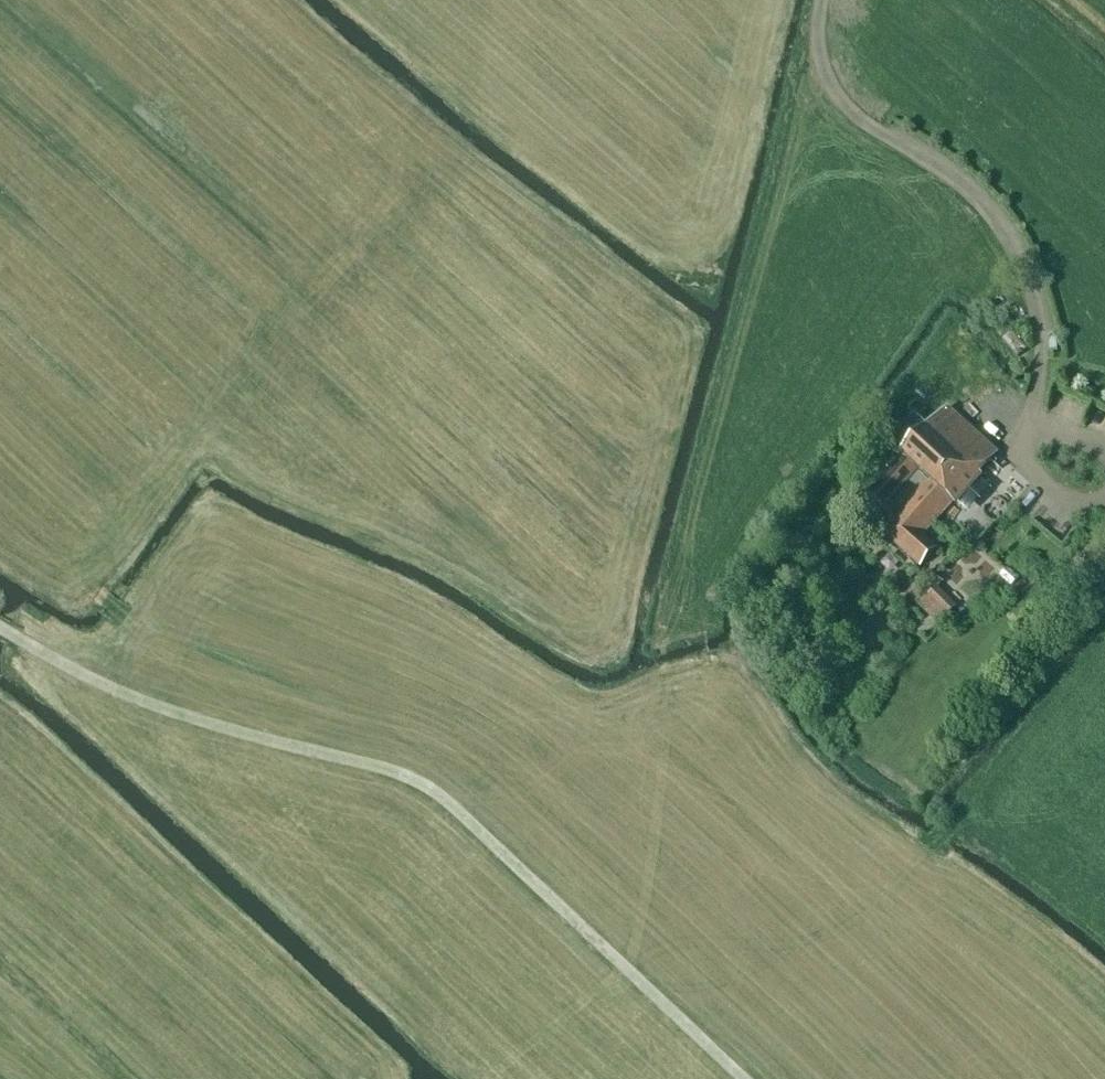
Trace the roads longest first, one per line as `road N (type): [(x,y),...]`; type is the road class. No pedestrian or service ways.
road 1 (track): [(0,628),(136,699),(423,783),(744,1078)]

